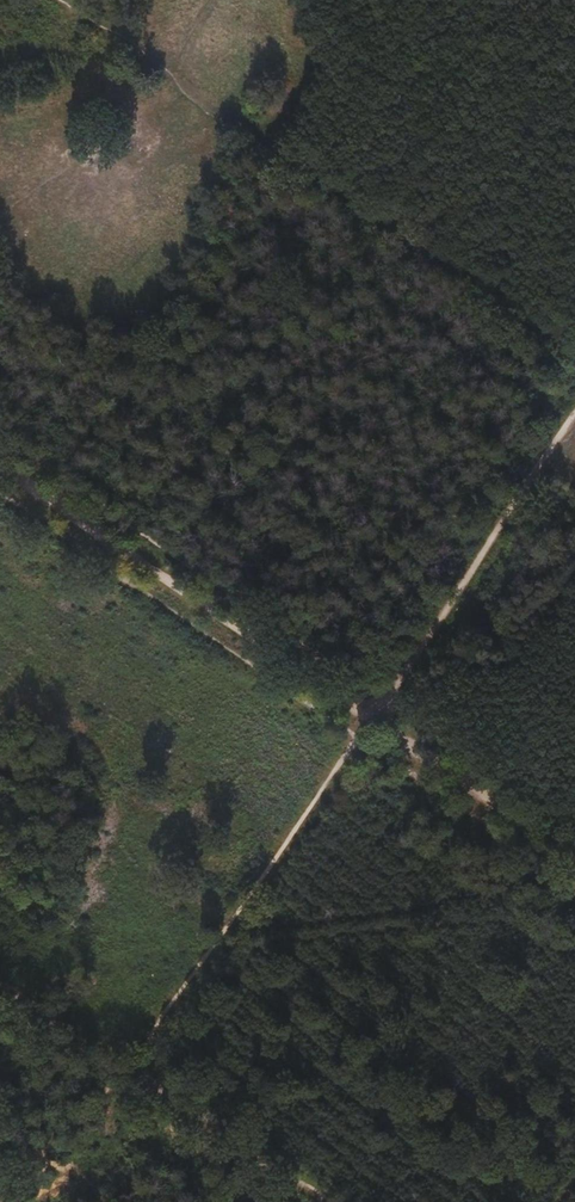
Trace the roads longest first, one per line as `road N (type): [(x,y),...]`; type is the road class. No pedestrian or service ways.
road 1 (track): [(364,732),(0,469)]
road 2 (track): [(574,413),(364,732)]
road 3 (track): [(553,860),(364,732)]

